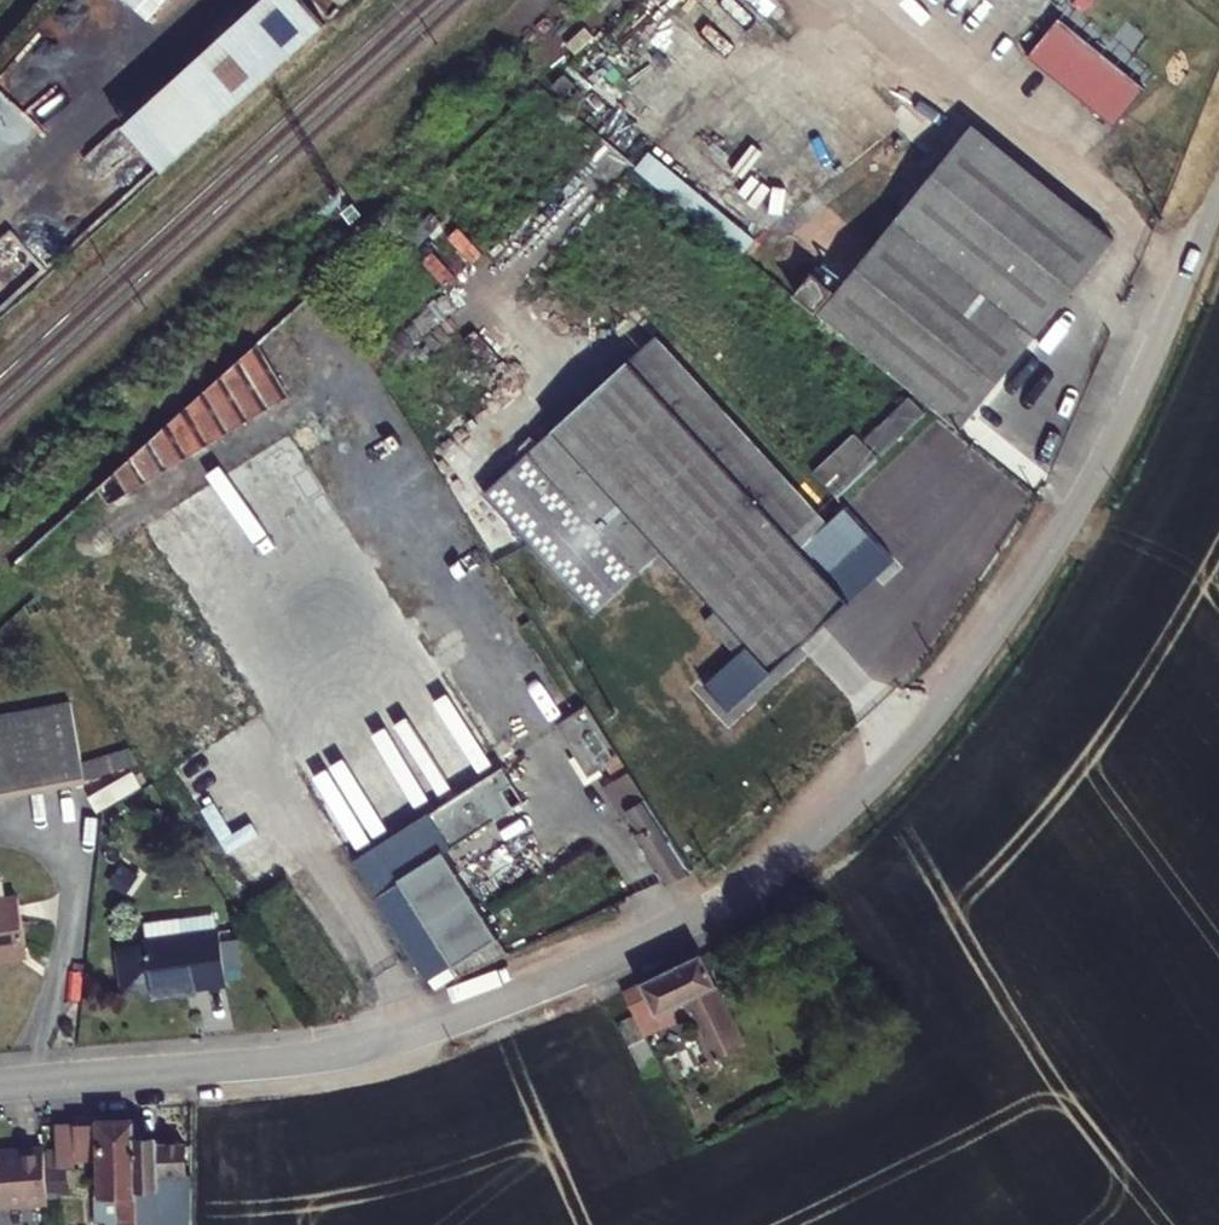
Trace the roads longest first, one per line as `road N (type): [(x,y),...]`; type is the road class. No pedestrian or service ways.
road 1 (residential): [(0,1091),(153,1079),(510,1008),(801,842),(1065,517),(1218,175)]

